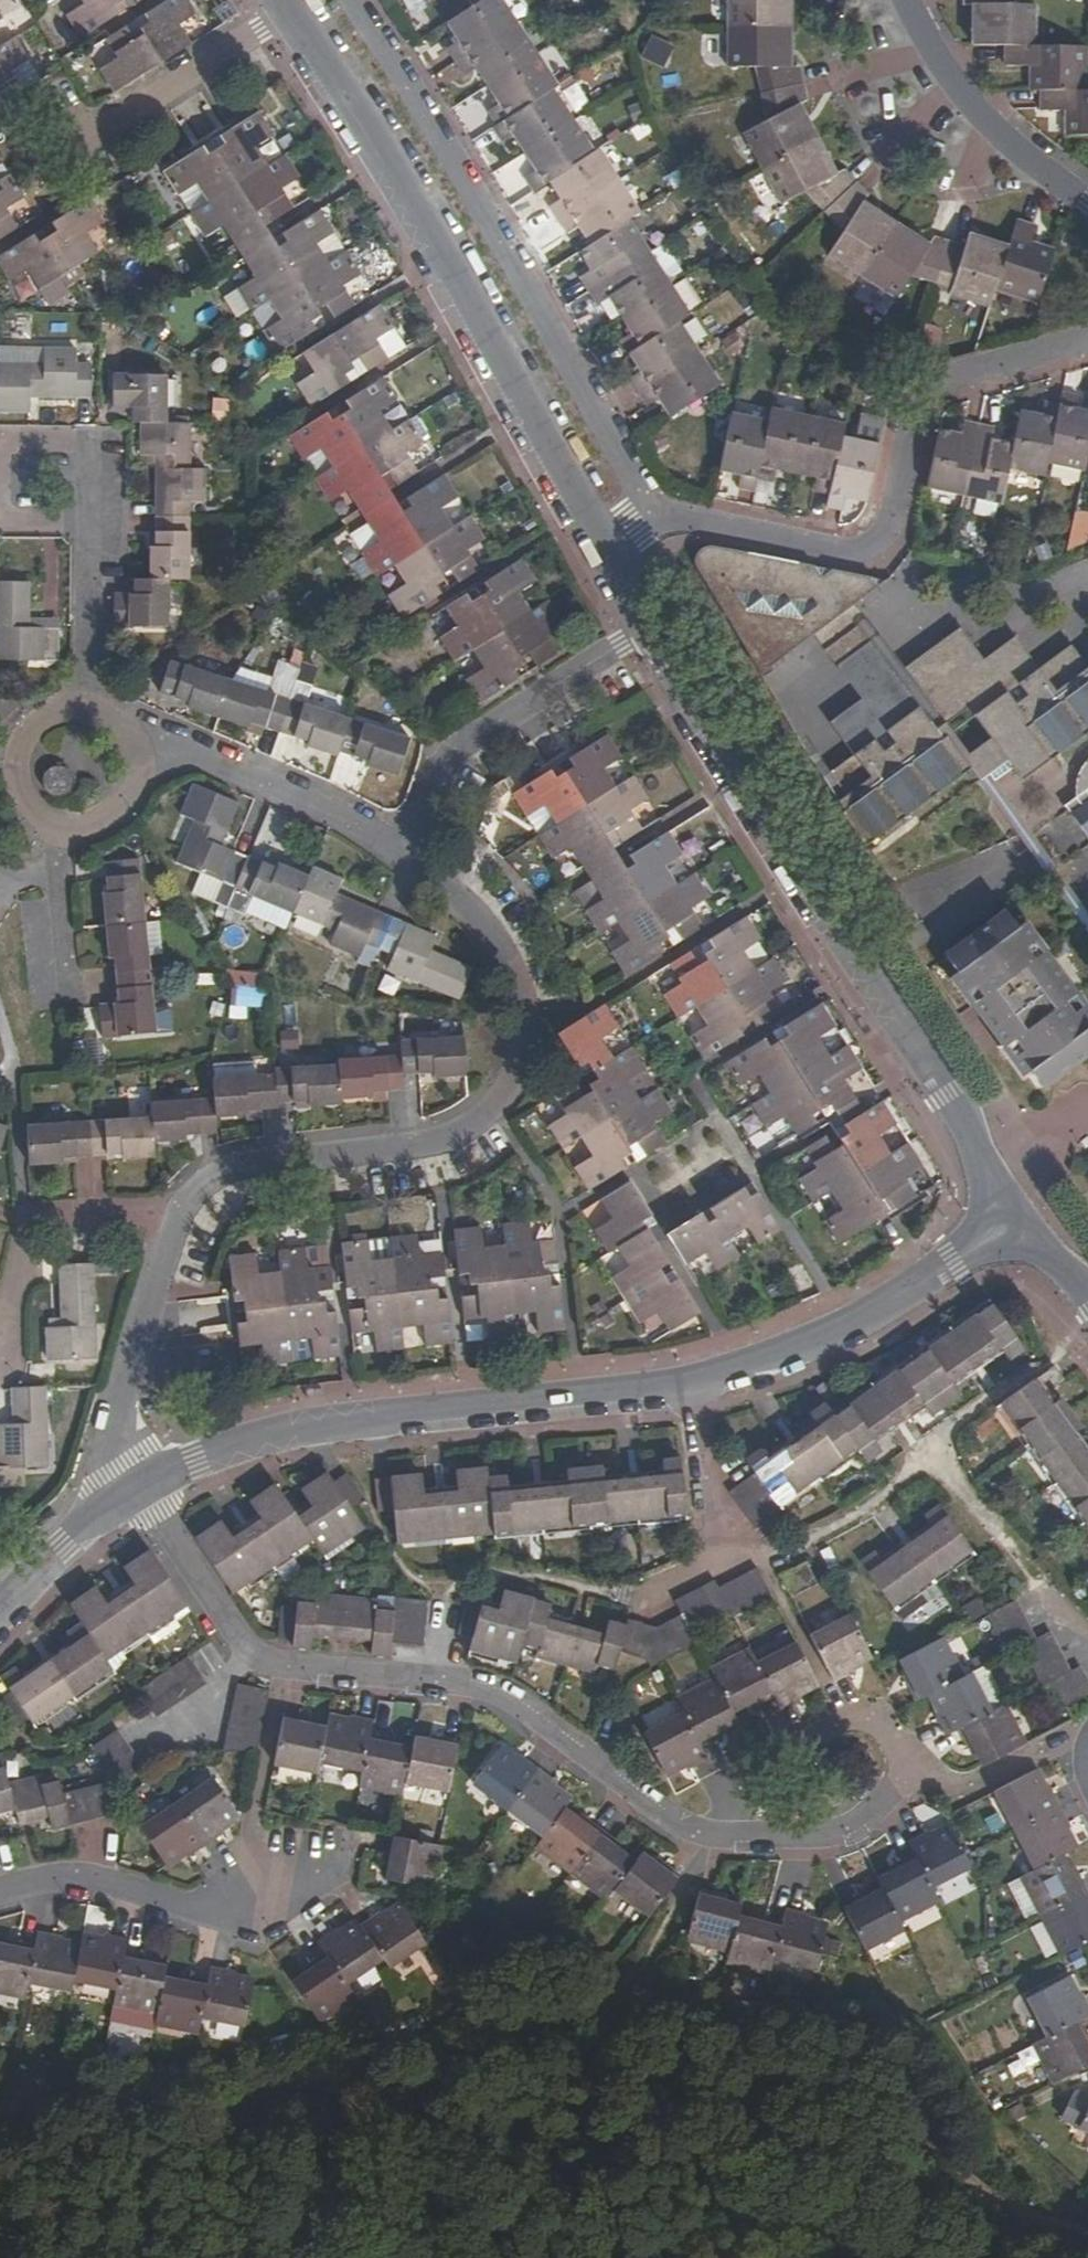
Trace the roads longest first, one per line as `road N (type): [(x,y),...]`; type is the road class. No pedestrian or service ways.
road 1 (residential): [(408,858),(484,922),(512,967),(523,1015),(516,1073),(496,1106),(437,1139),(253,1164),(205,1183),(176,1220),(122,1404),(121,1455),(138,1489)]
road 2 (tertiary): [(1018,1219),(654,626)]
road 3 (tertiary): [(607,541),(389,162),(288,11)]
road 4 (residential): [(362,0),(648,514)]
road 5 (tertiary): [(138,1489),(197,1459),(295,1431),(696,1377)]
road 6 (residential): [(1087,331),(932,379),(907,406),(882,517),(863,544),(828,552),(648,514)]
road 7 (residential): [(439,1679),(511,1702),(692,1833),(843,1829),(914,1768)]
road 8 (residential): [(138,1489),(256,1655),(439,1679)]
road 9 (tertiary): [(696,1377),(852,1325),(1018,1219)]
road 10 (residential): [(0,1891),(76,1877),(234,1918),(276,1914),(341,1874)]
road 11 (residential): [(654,626),(447,759),(408,858)]
road 12 (residential): [(134,747),(186,753),(305,800),(408,858)]
road 13 (residential): [(696,1377),(727,1546),(691,1578),(635,1593)]
road 14 (residential): [(908,0),(965,97),(1087,200)]
road 15 (residential): [(288,11),(92,134)]
road 16 (residential): [(93,522),(93,443),(0,441),(0,458)]
road 17 (residential): [(88,709),(93,522)]
road 18 (residential): [(914,1768),(964,1785),(1055,1743),(1087,1751)]
road 19 (tertiary): [(0,1607),(61,1546),(138,1489)]
road 20 (residential): [(88,709),(44,720),(24,746),(28,797),(61,824)]
road 21 (residential): [(796,1739),(859,1713),(883,1724),(914,1768)]
road 22 (residential): [(57,872),(67,1006)]
road 23 (residential): [(61,824),(88,825),(119,810),(136,781),(134,747)]

